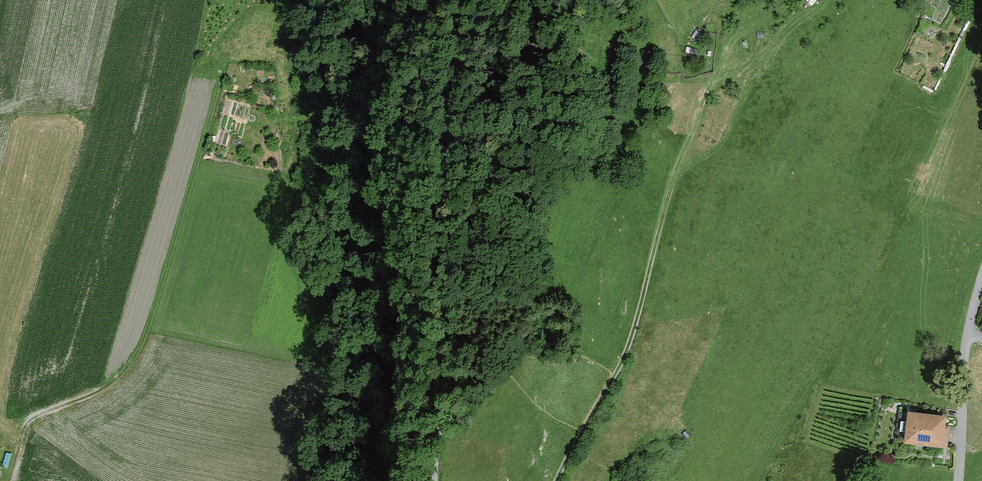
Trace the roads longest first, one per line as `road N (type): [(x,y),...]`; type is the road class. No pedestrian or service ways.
road 1 (track): [(560,480),(629,353),(733,0)]
road 2 (track): [(10,480),(32,423),(106,389),(138,356),(228,62)]
road 3 (track): [(436,480),(455,326),(447,208),(457,102),(478,29),(496,0)]
road 4 (residential): [(962,480),(969,339),(981,284)]

